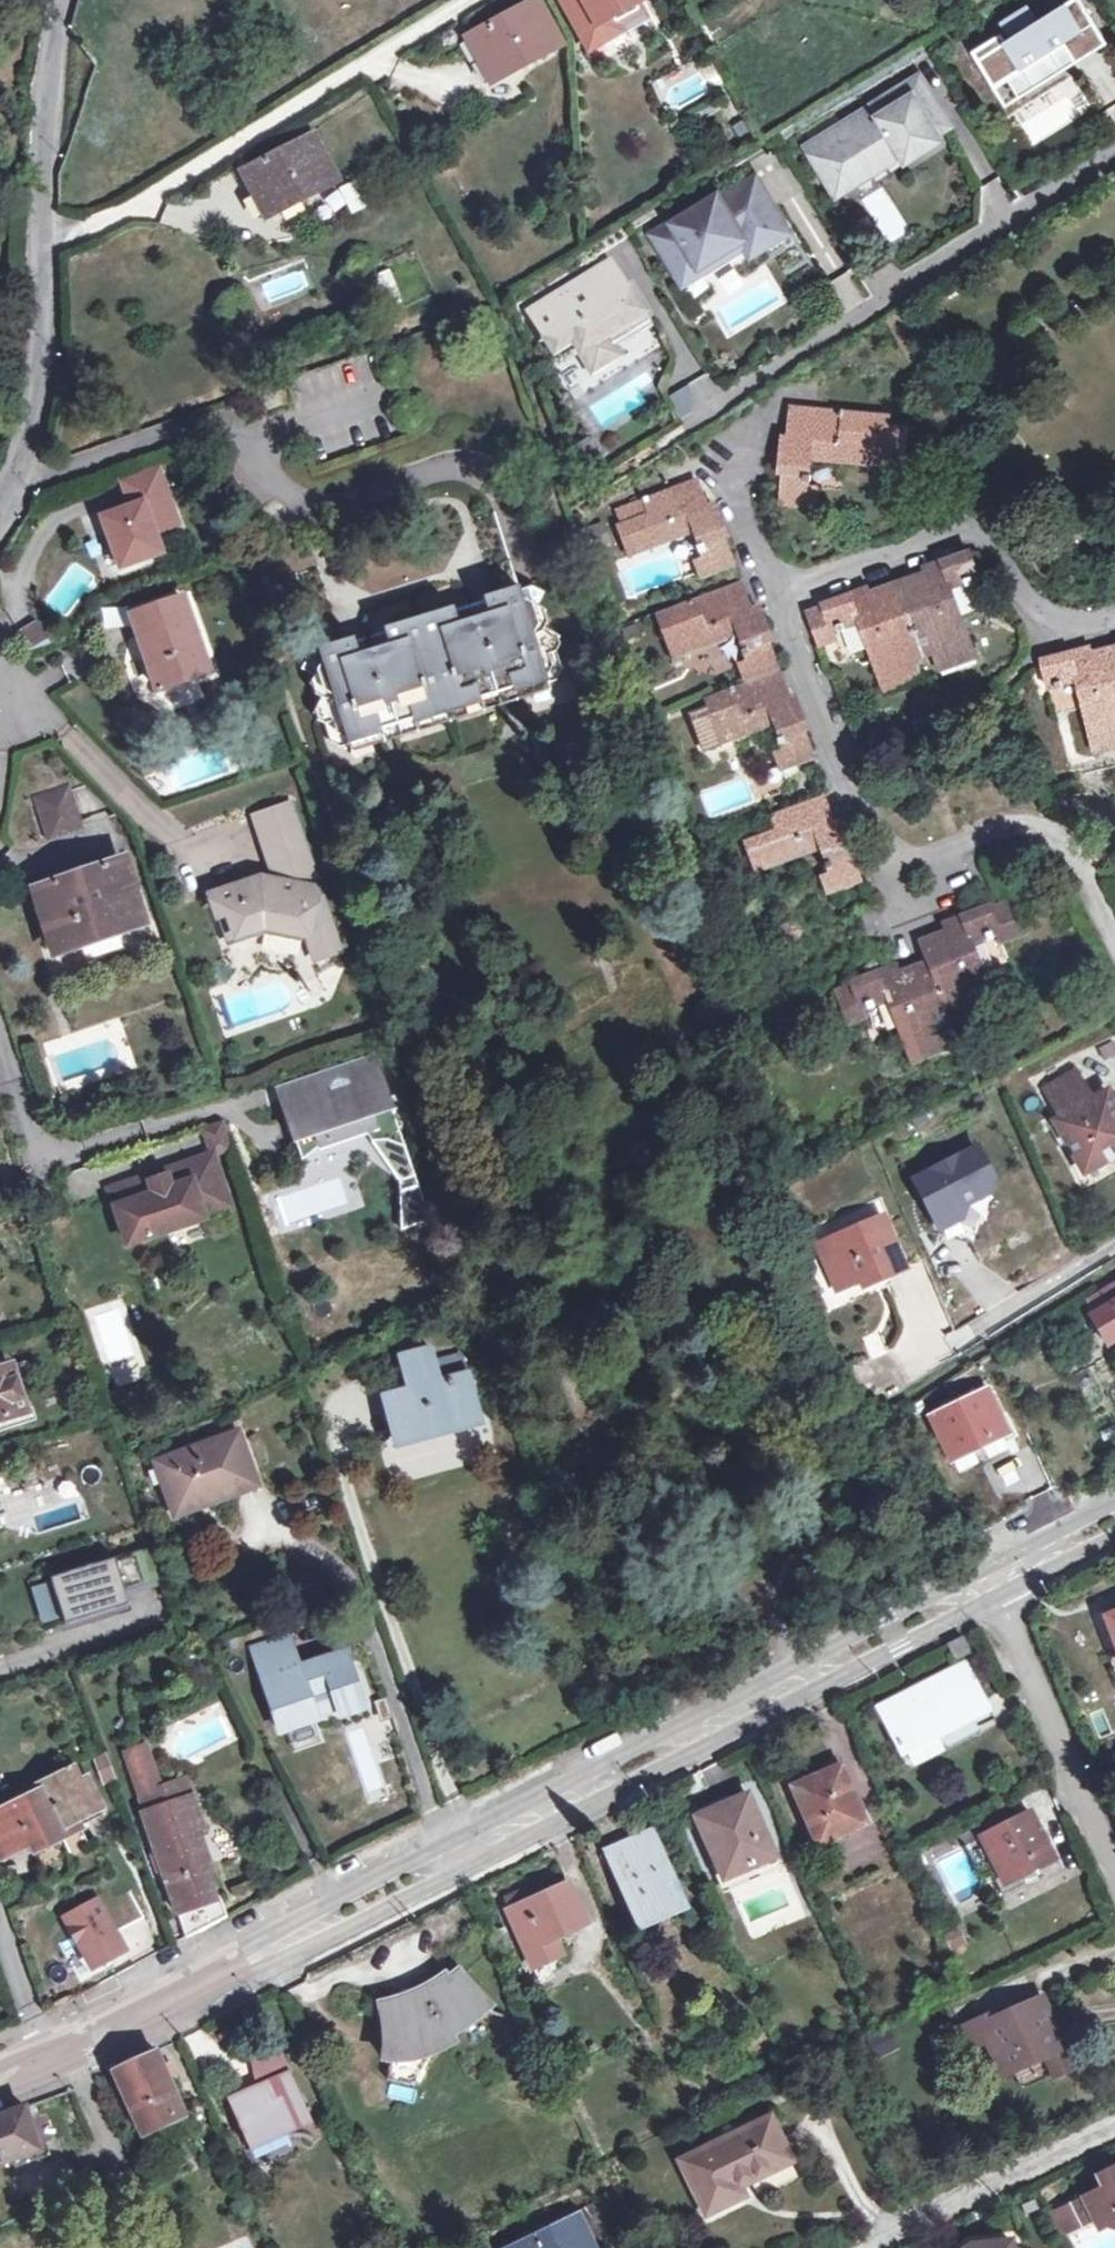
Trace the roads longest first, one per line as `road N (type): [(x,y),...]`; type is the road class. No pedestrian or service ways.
road 1 (tertiary): [(73,2046),(996,1581)]
road 2 (residential): [(776,595),(846,769),(917,881),(1010,826),(1061,832),(1114,941)]
road 3 (residential): [(468,0),(137,201),(40,240)]
road 4 (residential): [(710,403),(1114,149)]
road 5 (residential): [(1114,620),(1060,609),(1022,586),(985,531),(970,523),(776,595)]
road 6 (residential): [(1114,1856),(996,1581)]
road 7 (tertiary): [(40,240),(42,382),(0,498)]
road 8 (residential): [(1114,2138),(876,2247)]
road 9 (tertiary): [(65,0),(39,185),(40,240)]
road 10 (residential): [(164,2247),(73,2046)]
road 11 (residential): [(1114,1245),(973,1333)]
road 12 (residential): [(75,1155),(36,1153),(0,1046)]
road 13 (residential): [(0,1922),(49,2056)]
road 14 (tertiary): [(996,1581),(1114,1524)]

